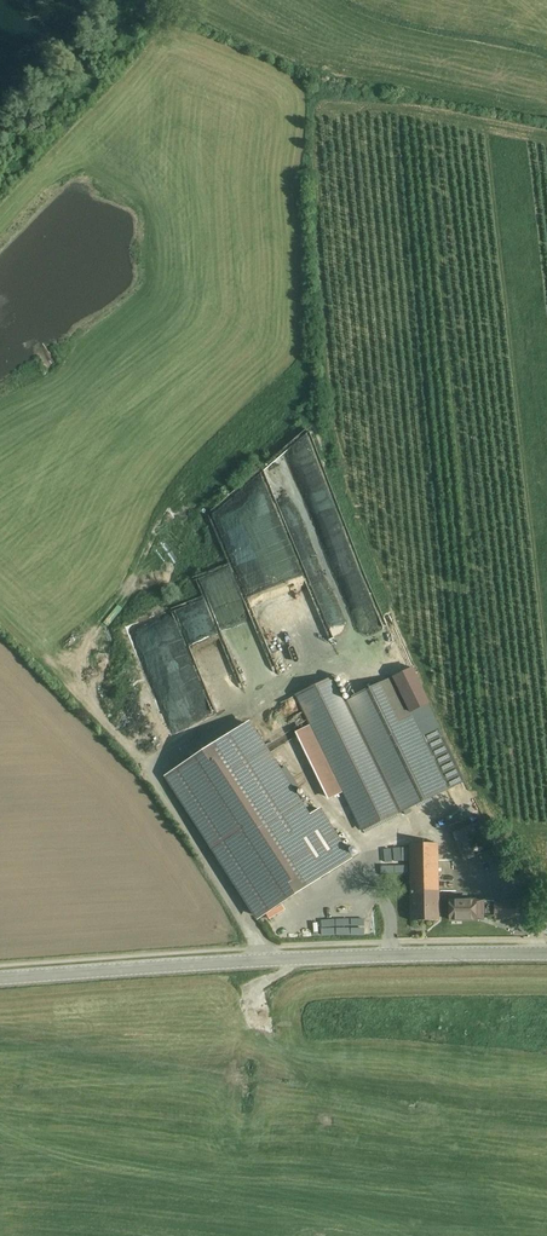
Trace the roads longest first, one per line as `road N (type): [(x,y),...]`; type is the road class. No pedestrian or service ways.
road 1 (unclassified): [(0,978),(546,953)]

